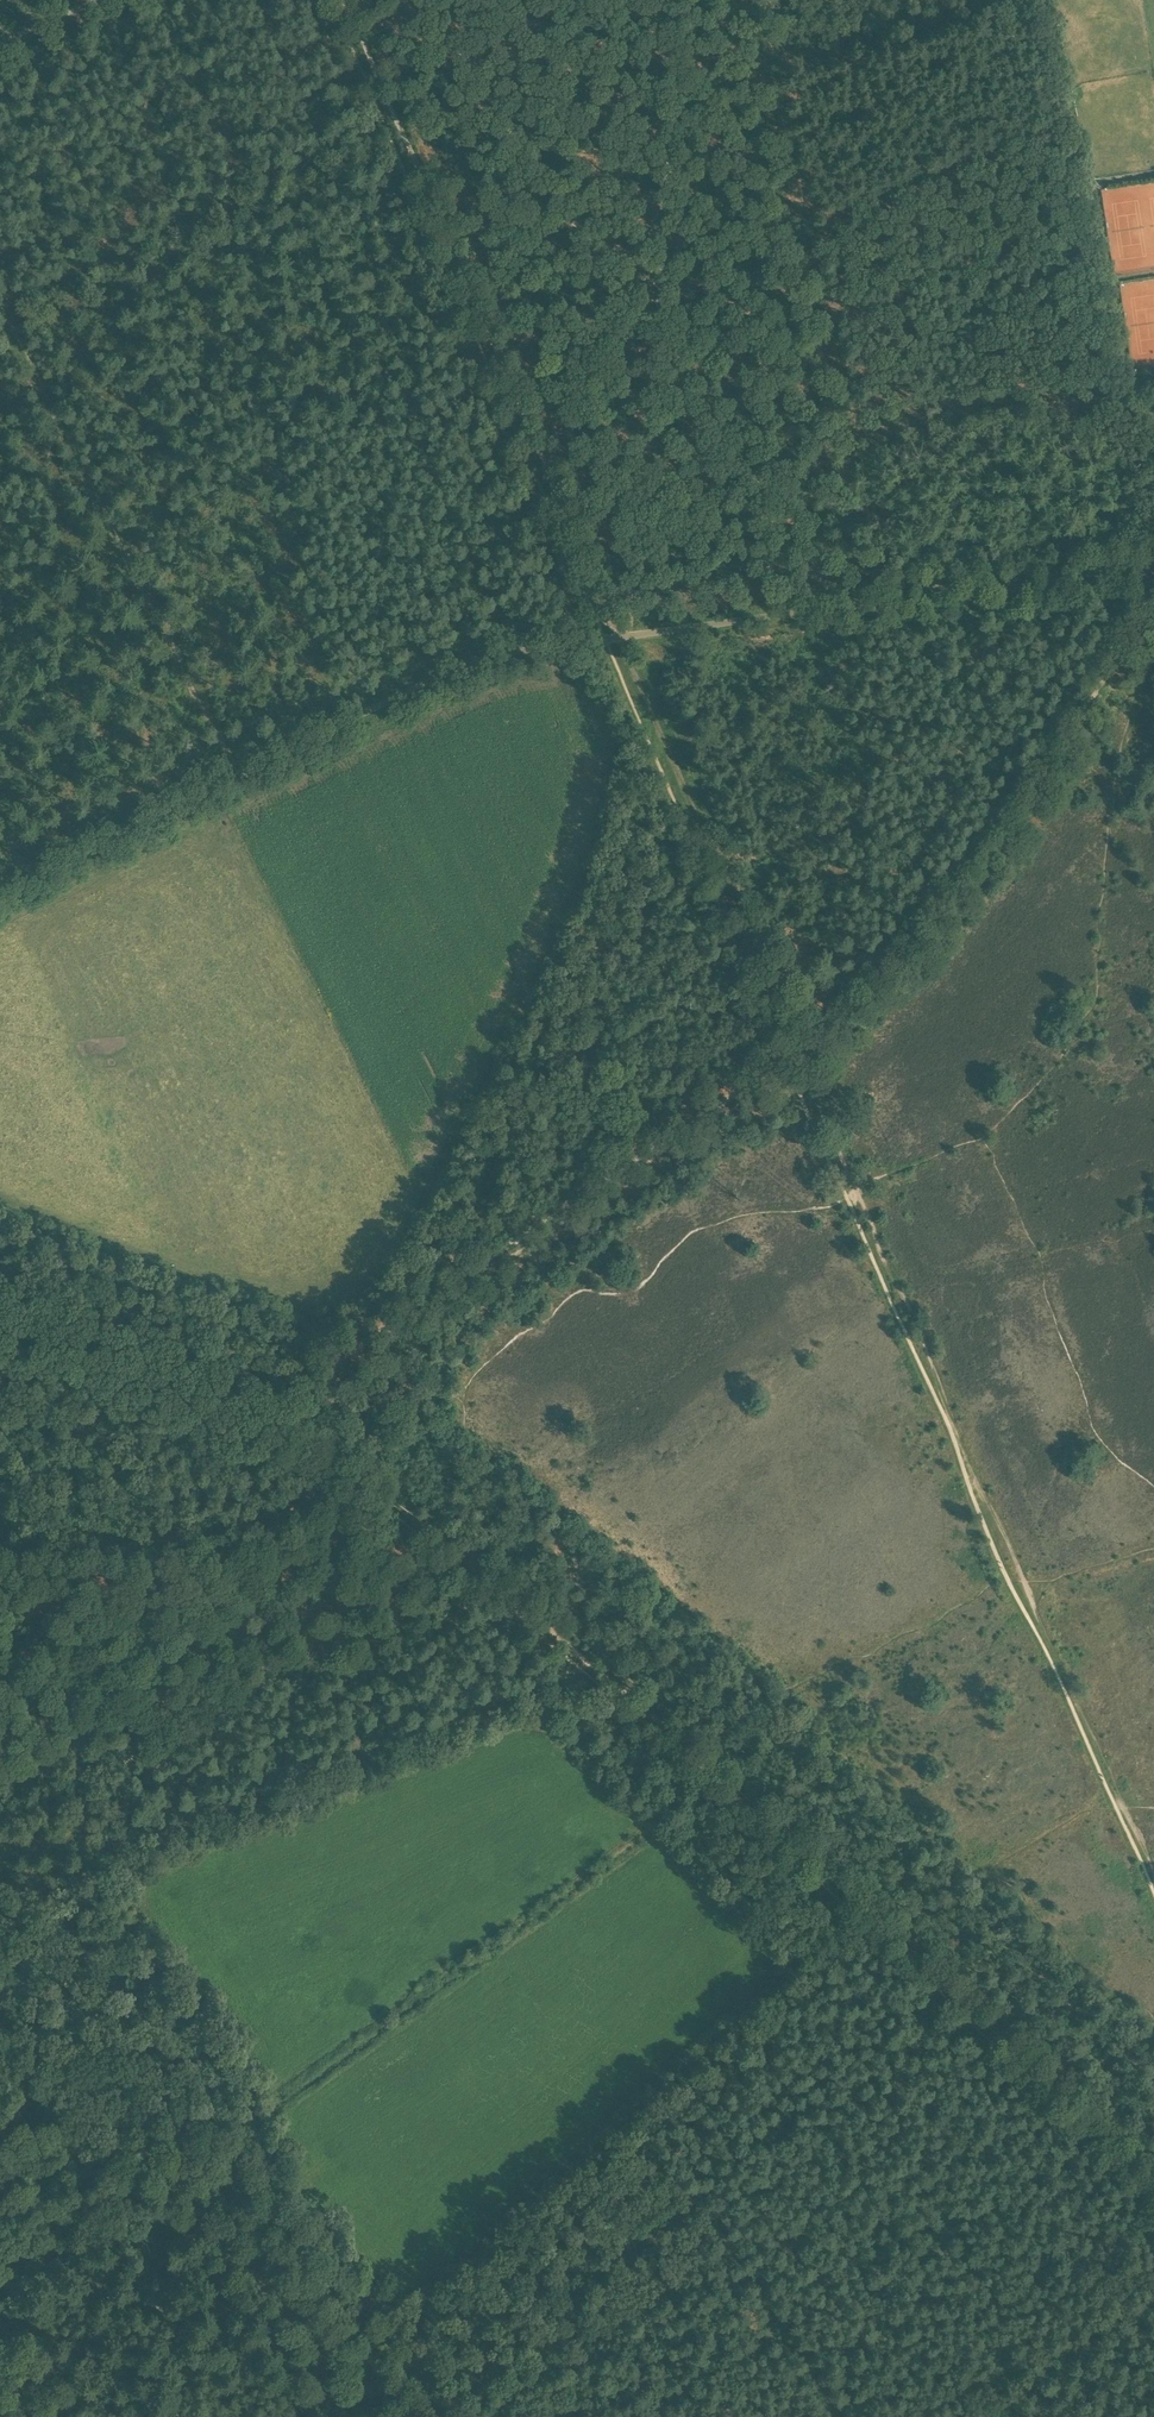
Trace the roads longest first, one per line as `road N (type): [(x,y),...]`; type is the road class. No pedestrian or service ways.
road 1 (track): [(0,891),(460,668),(604,638)]
road 2 (track): [(415,2416),(112,2031),(0,1920)]
road 3 (track): [(1153,2192),(892,1931),(697,1754)]
road 4 (unclassified): [(633,634),(1153,562)]
road 5 (track): [(590,1662),(122,1849)]
road 6 (track): [(268,1436),(219,1507),(190,1568),(138,1710),(122,1849)]
road 7 (track): [(590,1662),(430,1530),(275,1428)]
road 8 (track): [(0,2289),(80,2288),(200,2325),(318,2416)]
road 9 (track): [(77,2183),(112,2031),(122,1849)]
road 10 (track): [(275,1428),(176,1380),(0,1315)]
road 11 (track): [(1153,2291),(983,2416)]
road 12 (track): [(697,1754),(590,1662)]
road 13 (track): [(77,2183),(193,2134)]

